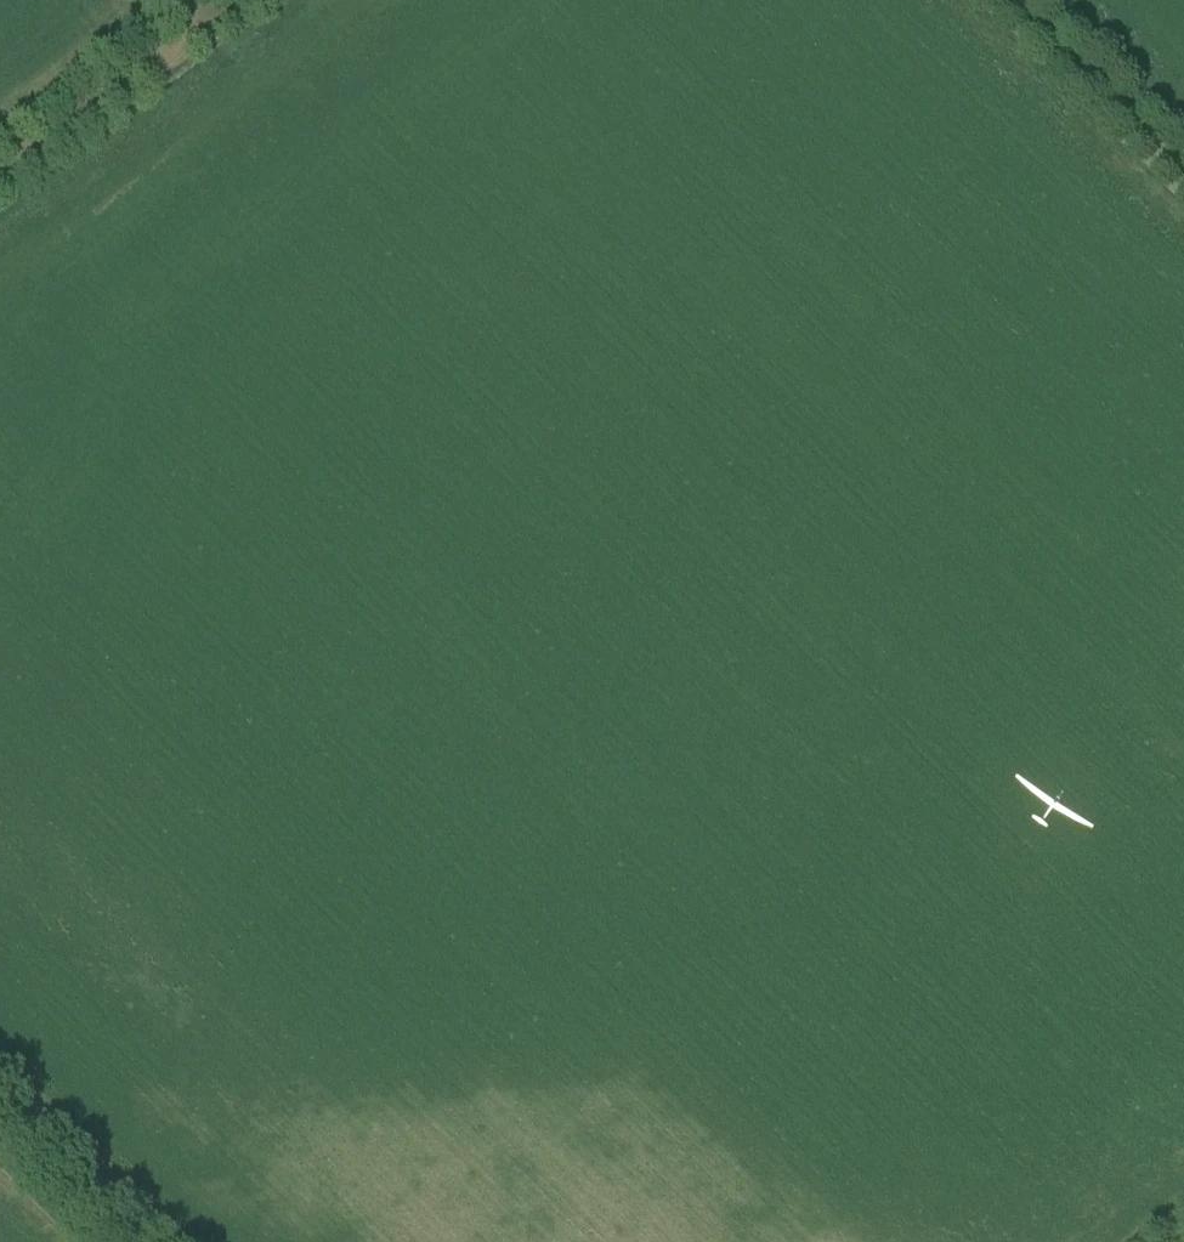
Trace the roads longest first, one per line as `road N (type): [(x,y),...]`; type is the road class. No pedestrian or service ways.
road 1 (track): [(220,0),(0,167)]

